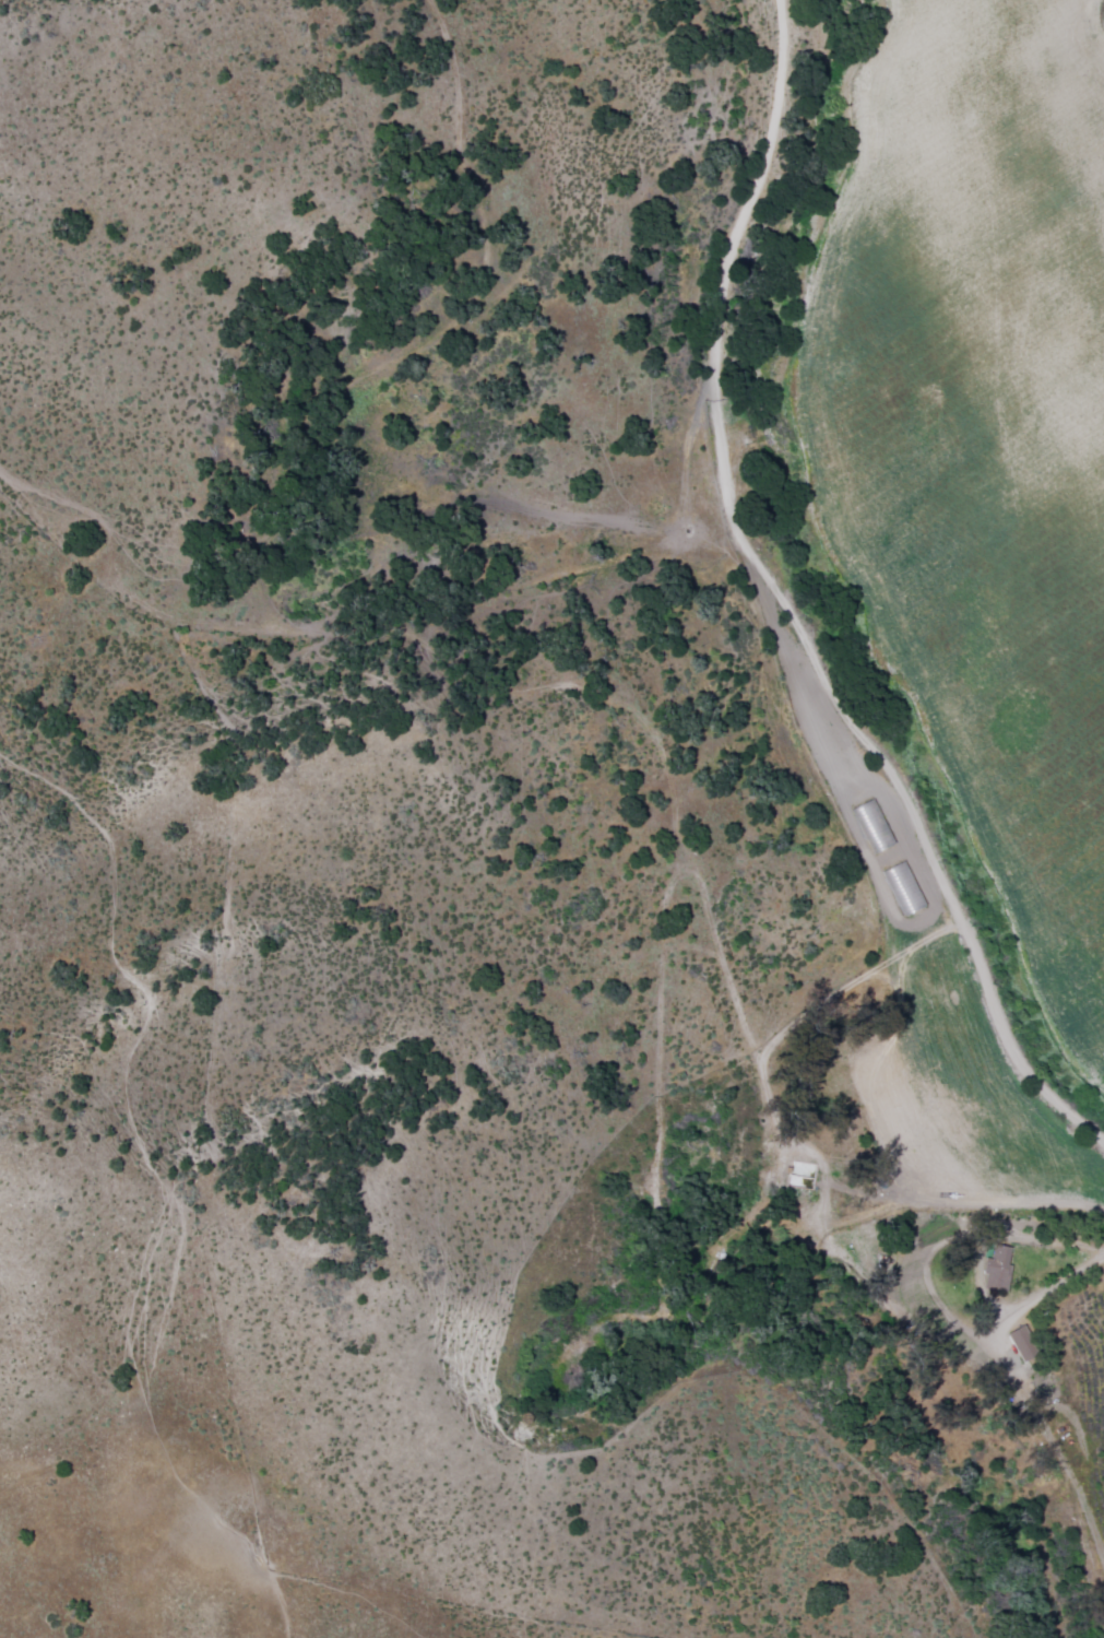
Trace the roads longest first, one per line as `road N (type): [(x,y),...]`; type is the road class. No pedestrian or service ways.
road 1 (residential): [(1103,1144),(1014,1062),(898,787),(731,503),(715,384),(717,331),(727,266),(779,97),(781,0)]

